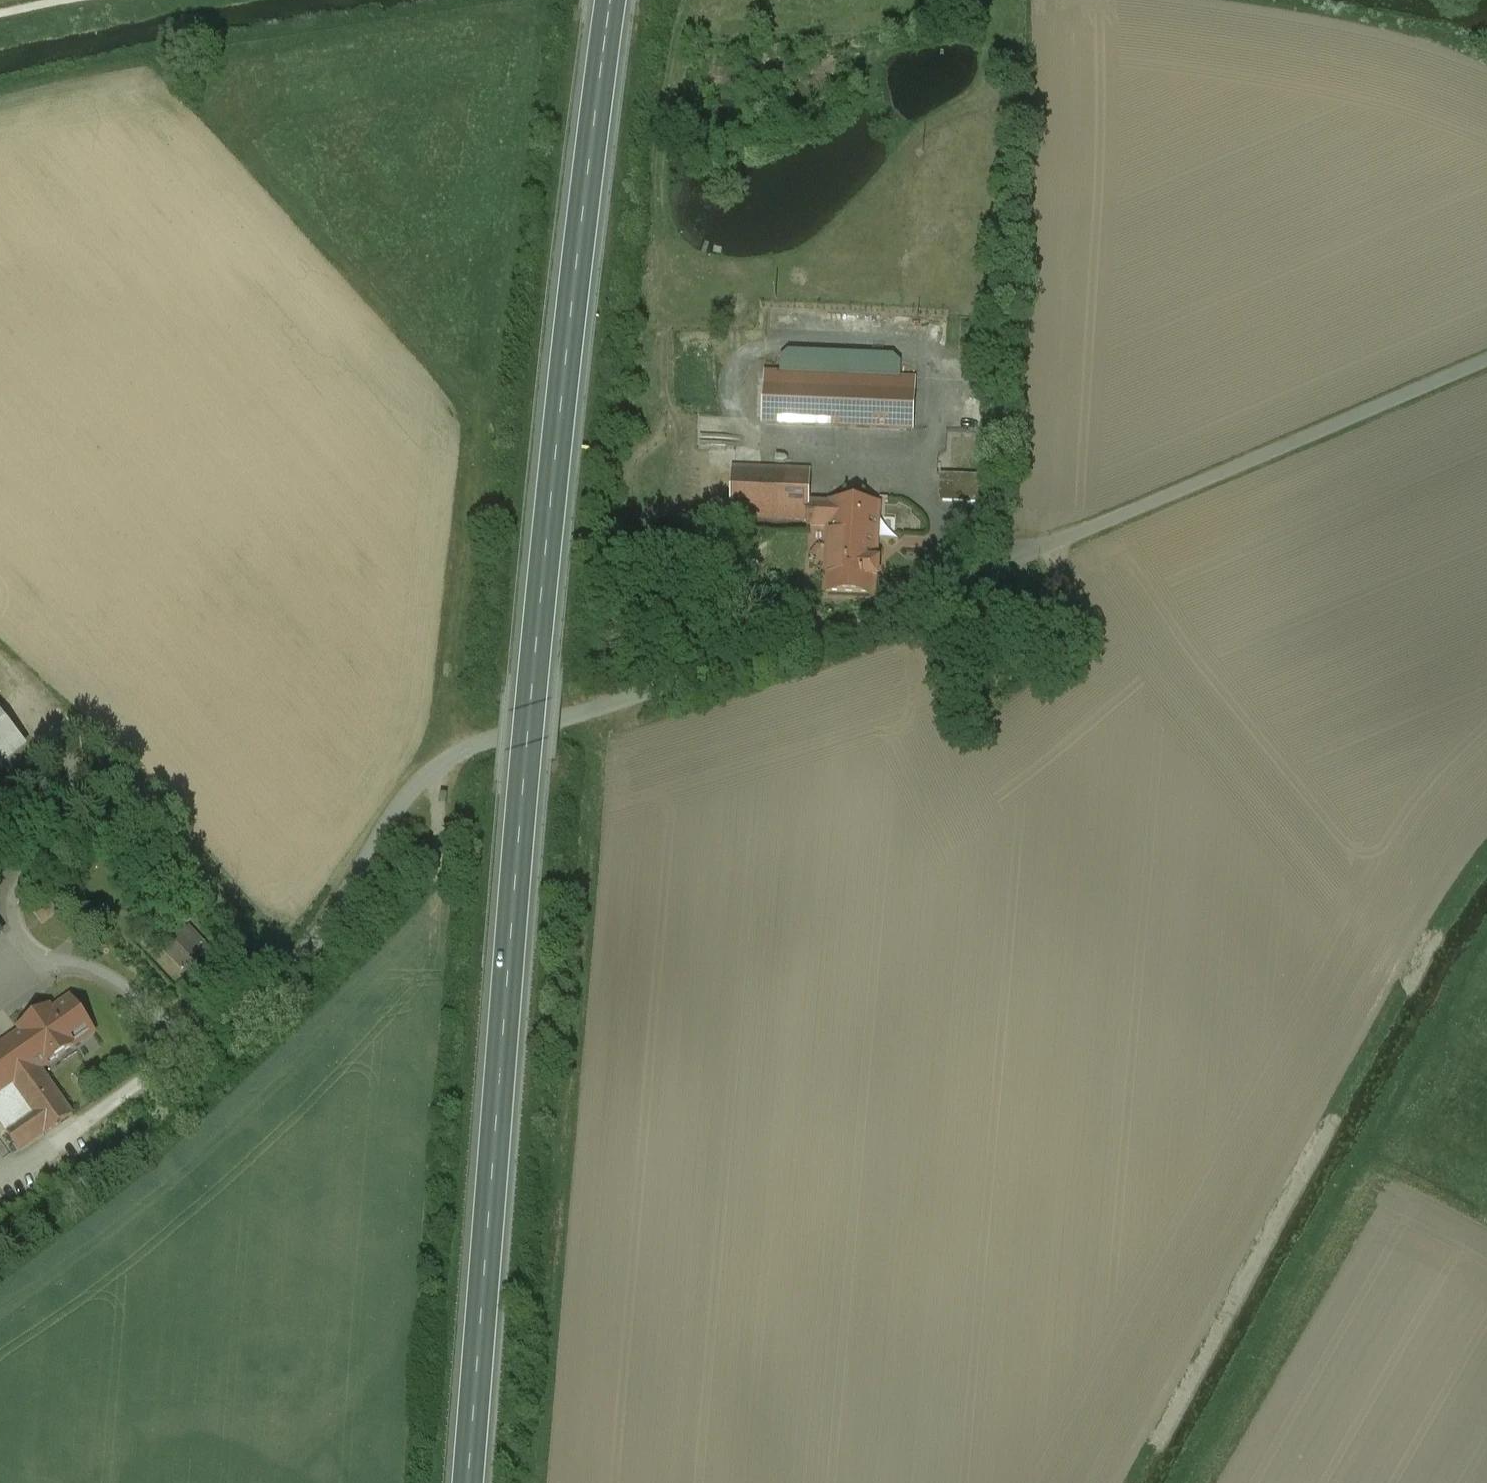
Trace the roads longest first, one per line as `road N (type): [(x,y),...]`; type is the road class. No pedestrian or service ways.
road 1 (primary): [(610,0),(533,687),(470,1482)]

